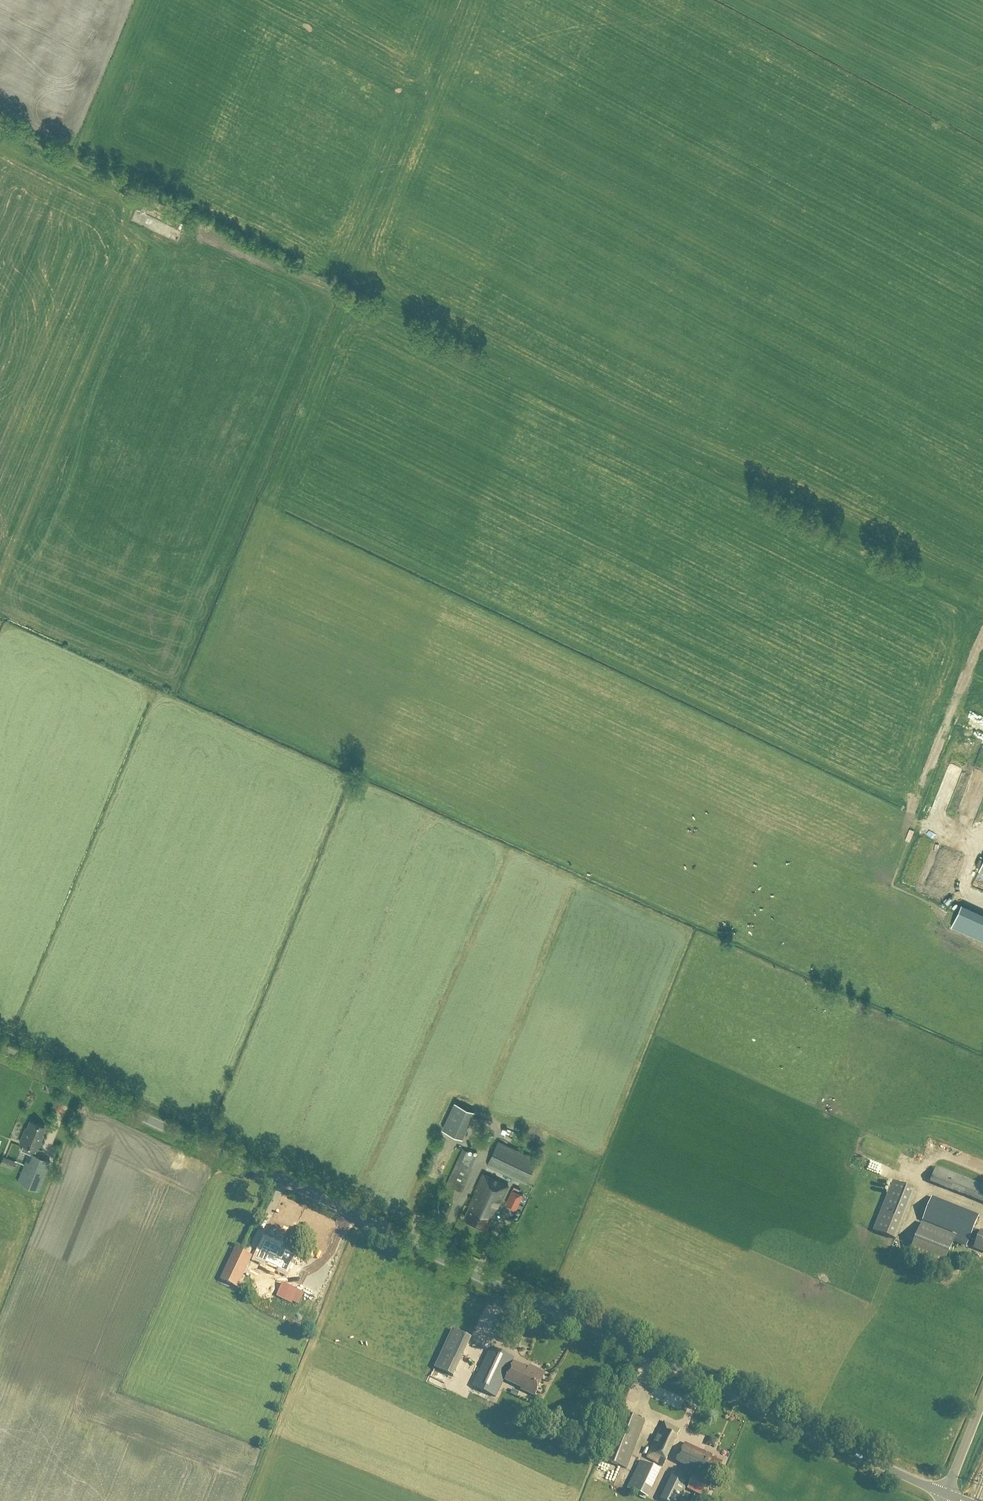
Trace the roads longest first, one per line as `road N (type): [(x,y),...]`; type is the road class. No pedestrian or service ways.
road 1 (track): [(982,608),(0,126)]
road 2 (unclassified): [(945,1494),(0,1049)]

